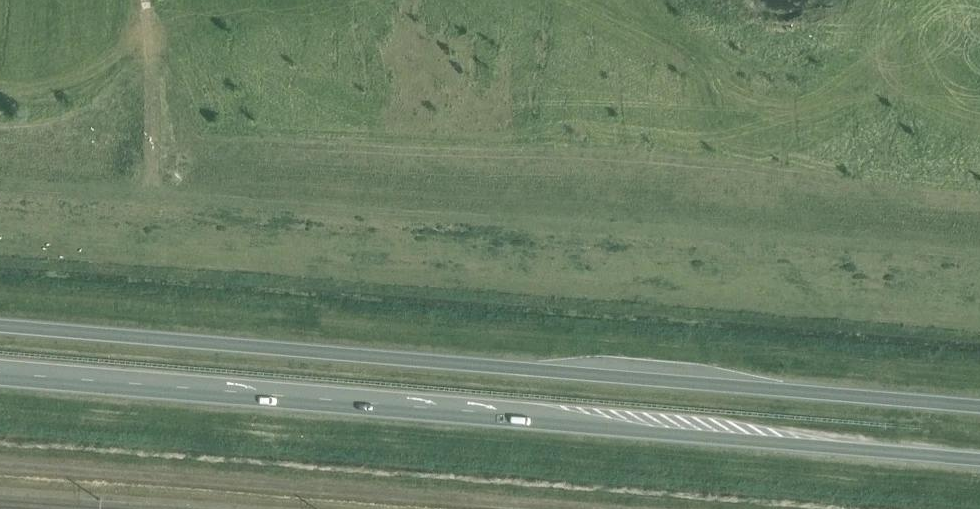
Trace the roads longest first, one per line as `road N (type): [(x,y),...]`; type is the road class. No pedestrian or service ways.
road 1 (trunk): [(0,380),(979,461)]
road 2 (trunk): [(979,407),(0,326)]
road 3 (track): [(0,465),(570,508)]

